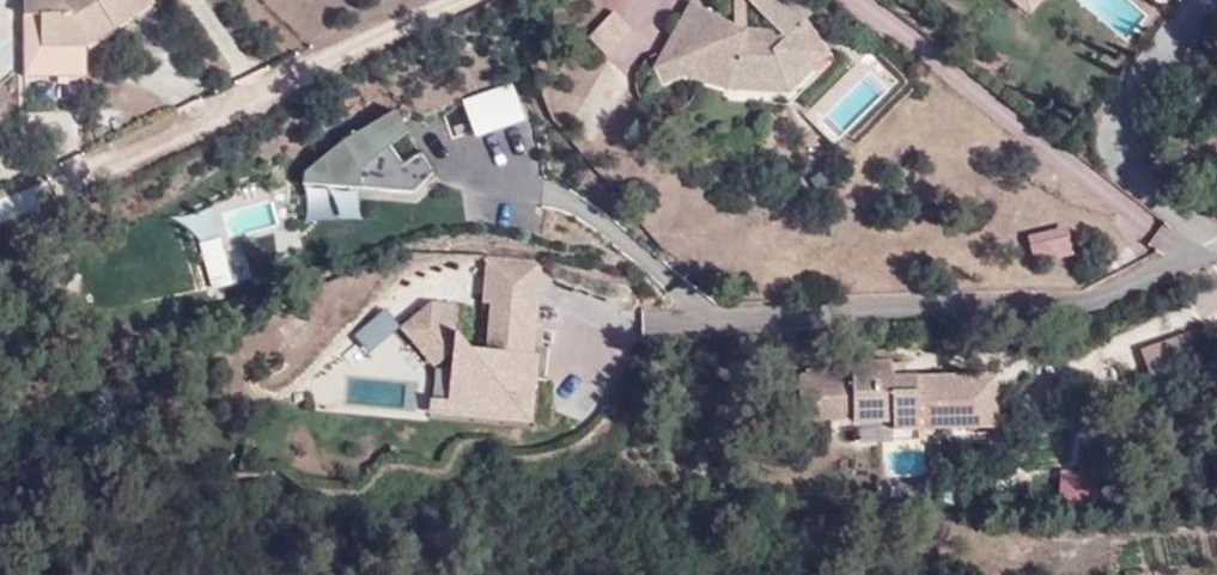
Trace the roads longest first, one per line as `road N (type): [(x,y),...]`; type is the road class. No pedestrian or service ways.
road 1 (residential): [(1216,237),(1085,309),(688,324)]
road 2 (residential): [(0,204),(201,133),(463,0)]
road 3 (residential): [(1216,237),(1130,165),(1118,120),(1208,0)]

